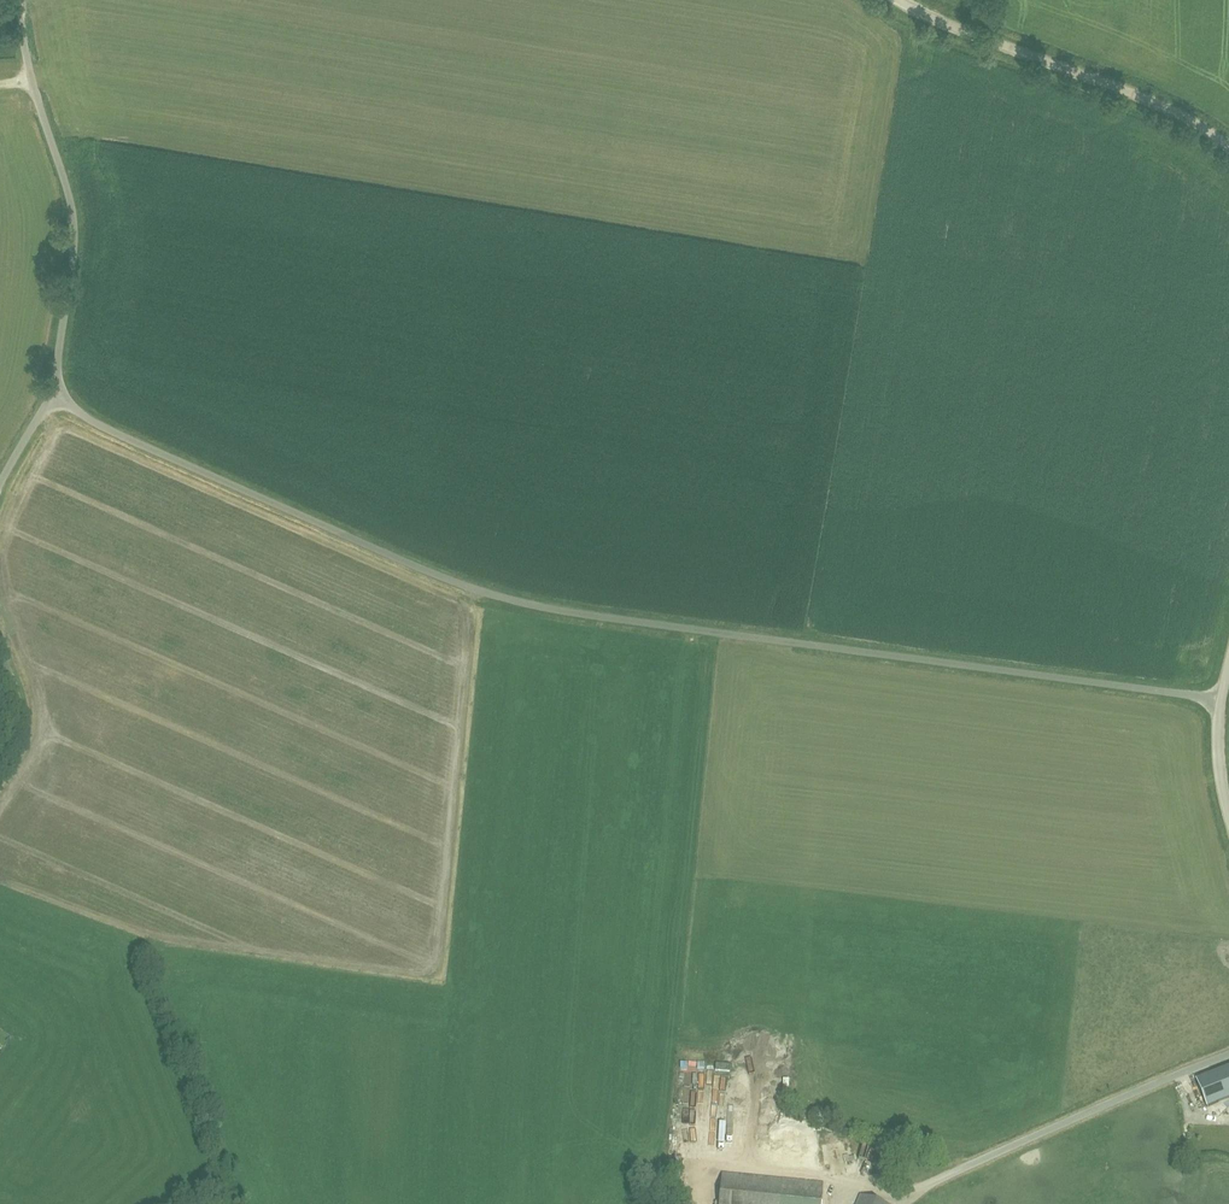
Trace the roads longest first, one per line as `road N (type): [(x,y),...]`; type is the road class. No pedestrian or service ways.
road 1 (unclassified): [(1221,698),(539,611),(488,596),(90,419),(54,393)]
road 2 (unclassified): [(54,393),(74,225),(34,90),(17,0)]
road 3 (unclassified): [(1228,149),(1156,106),(895,0)]
road 4 (unclassified): [(972,1166),(1228,1055)]

